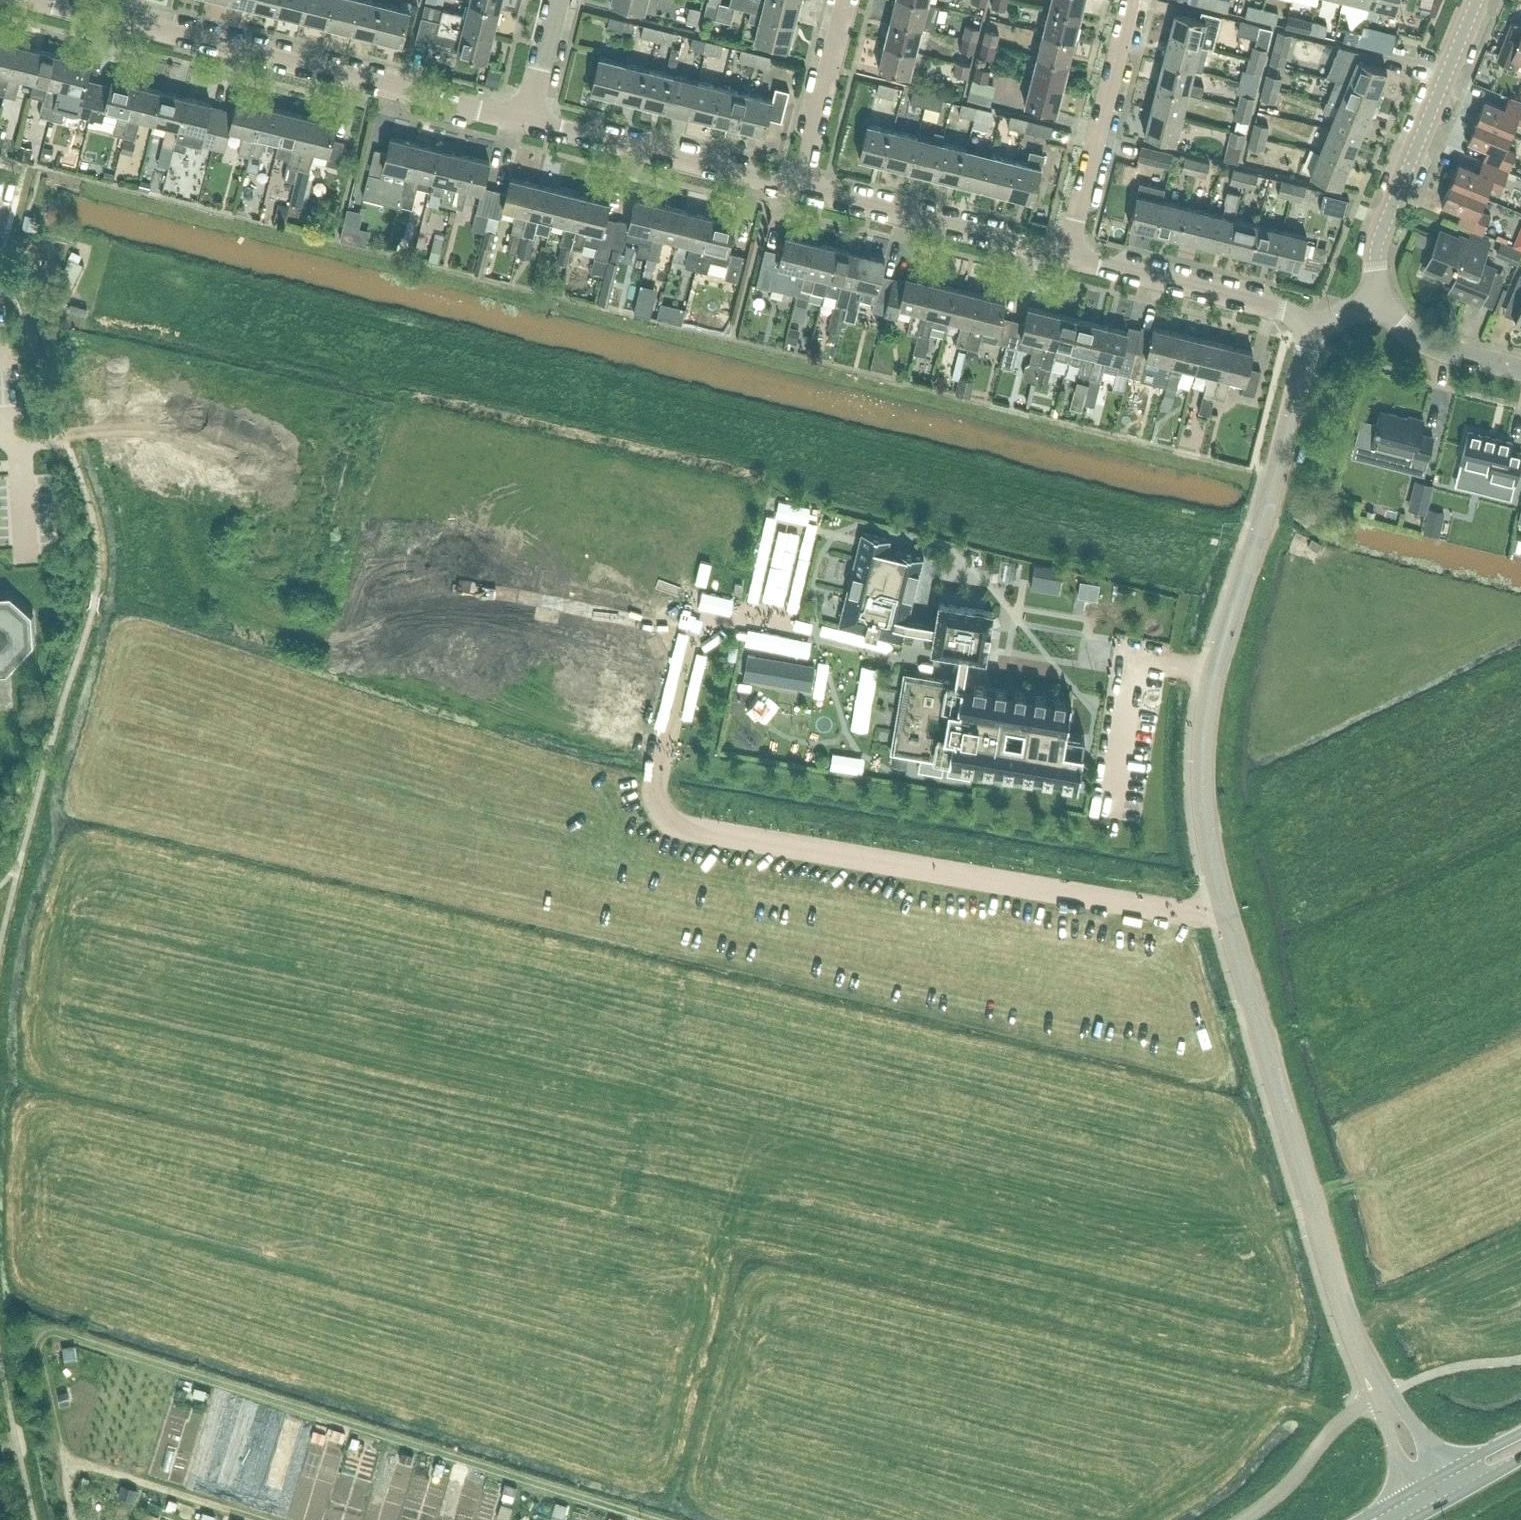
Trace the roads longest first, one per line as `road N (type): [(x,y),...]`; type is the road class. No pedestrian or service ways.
road 1 (track): [(261,1519),(66,1456),(38,1341),(59,1333),(644,1519)]
road 2 (unclassified): [(1223,910),(1152,908),(672,819),(654,787),(690,633),(724,615),(771,623)]
road 3 (unclassified): [(1223,910),(1204,802),(1208,696),(1315,328)]
road 4 (unclassified): [(1382,1395),(1340,1301),(1223,910)]
road 5 (residential): [(526,105),(459,107),(42,0)]
road 6 (residential): [(1372,296),(1384,224),(1476,0)]
road 7 (residential): [(801,183),(573,132),(526,105)]
road 8 (residential): [(1066,248),(801,183)]
road 9 (residential): [(1315,328),(1291,312),(1066,248)]
road 10 (residential): [(1066,248),(1129,0)]
road 11 (residential): [(1241,1519),(1282,1490),(1344,1416),(1382,1395)]
road 12 (residential): [(801,183),(850,0)]
road 13 (residential): [(1372,296),(1421,340),(1520,369)]

